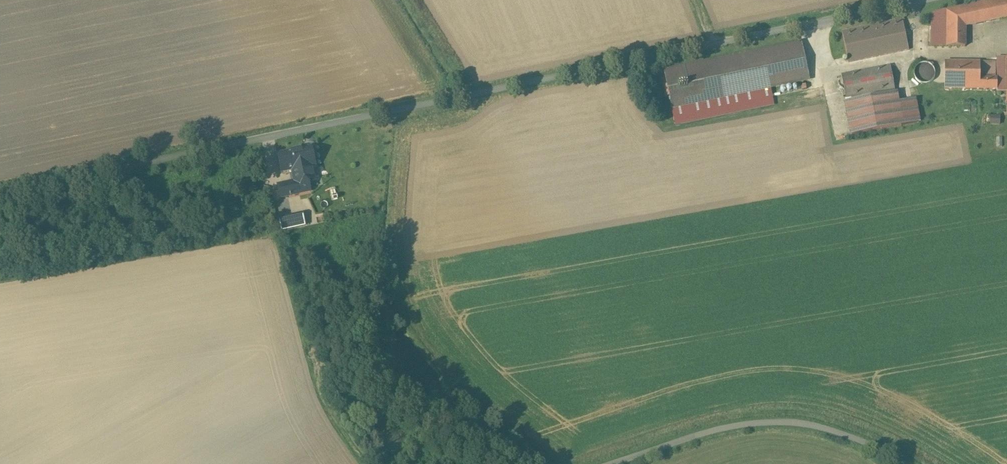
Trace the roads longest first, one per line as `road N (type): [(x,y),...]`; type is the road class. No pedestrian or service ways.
road 1 (unclassified): [(923,0),(0,192)]
road 2 (unclassified): [(618,463),(704,435),(783,425),(829,433),(897,463)]

